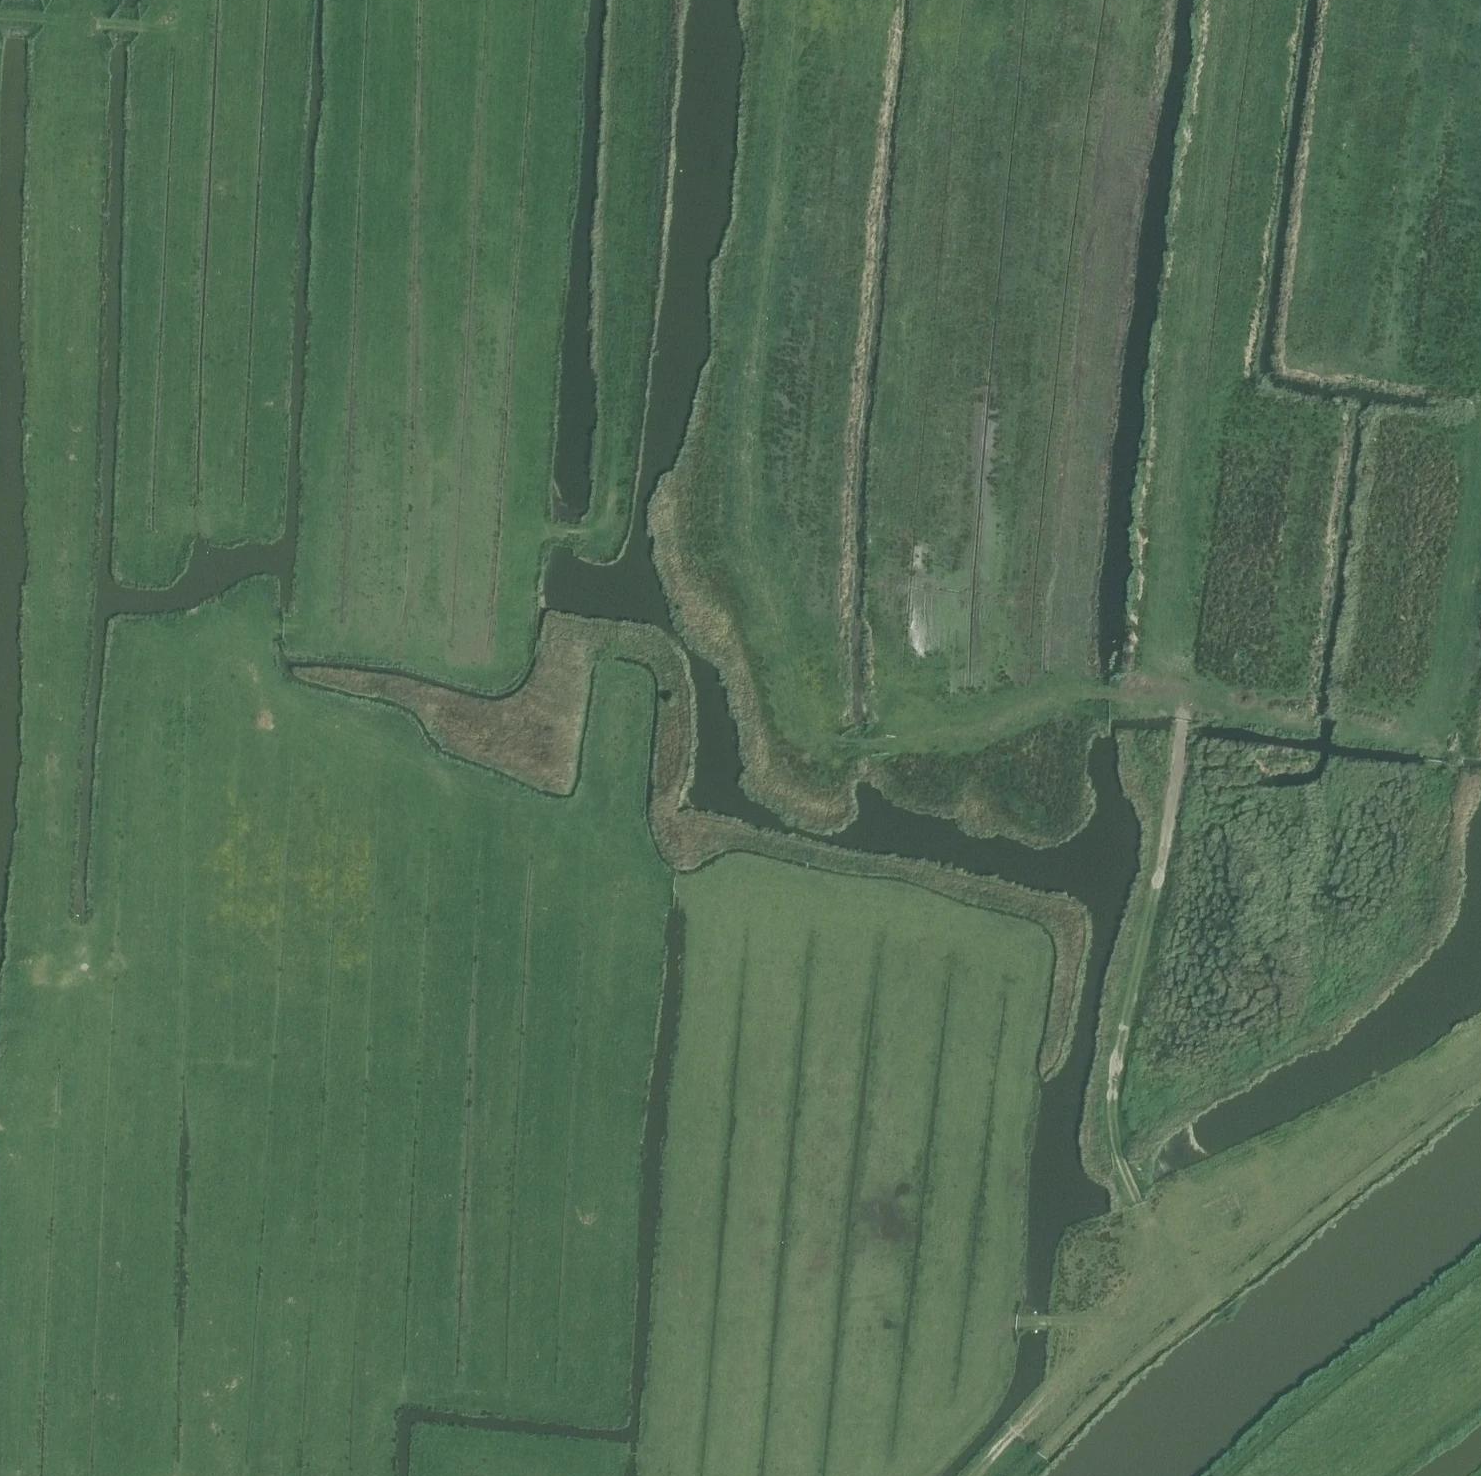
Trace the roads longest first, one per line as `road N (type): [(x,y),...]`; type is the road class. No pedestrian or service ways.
road 1 (track): [(1363,1111),(1160,1227),(1159,1276),(1100,1322),(1007,1322),(947,1415),(890,1475)]
road 2 (track): [(1160,1227),(1118,1143),(1131,1002),(1190,696)]

